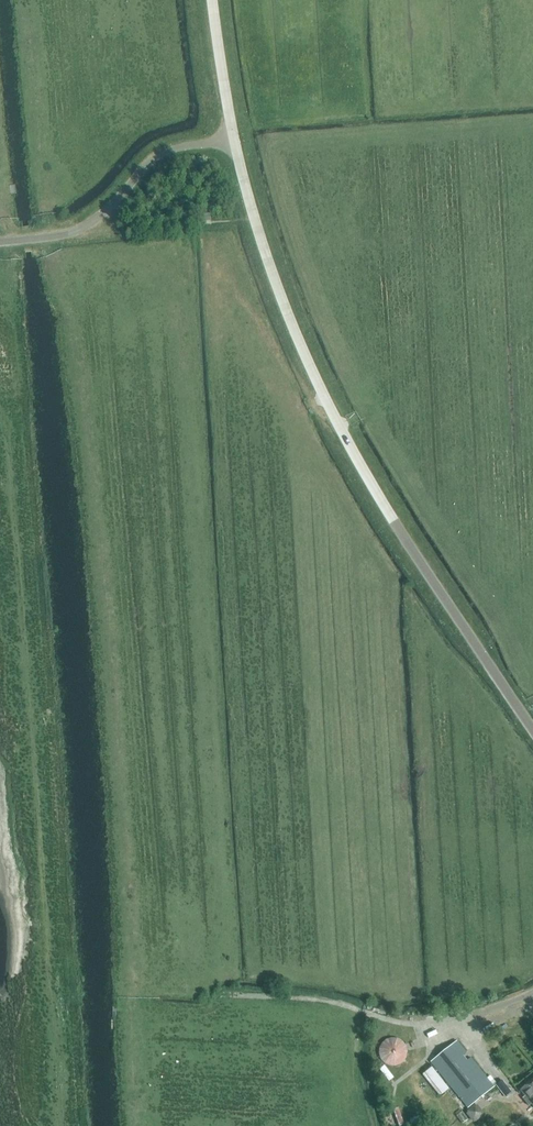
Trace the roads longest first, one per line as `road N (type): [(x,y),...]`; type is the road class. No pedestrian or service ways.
road 1 (tertiary): [(234,140),(264,252),(324,397),(409,546),(532,729)]
road 2 (unclassified): [(0,242),(77,230),(115,203),(152,160),(234,140)]
road 3 (tertiary): [(234,140),(214,0)]

